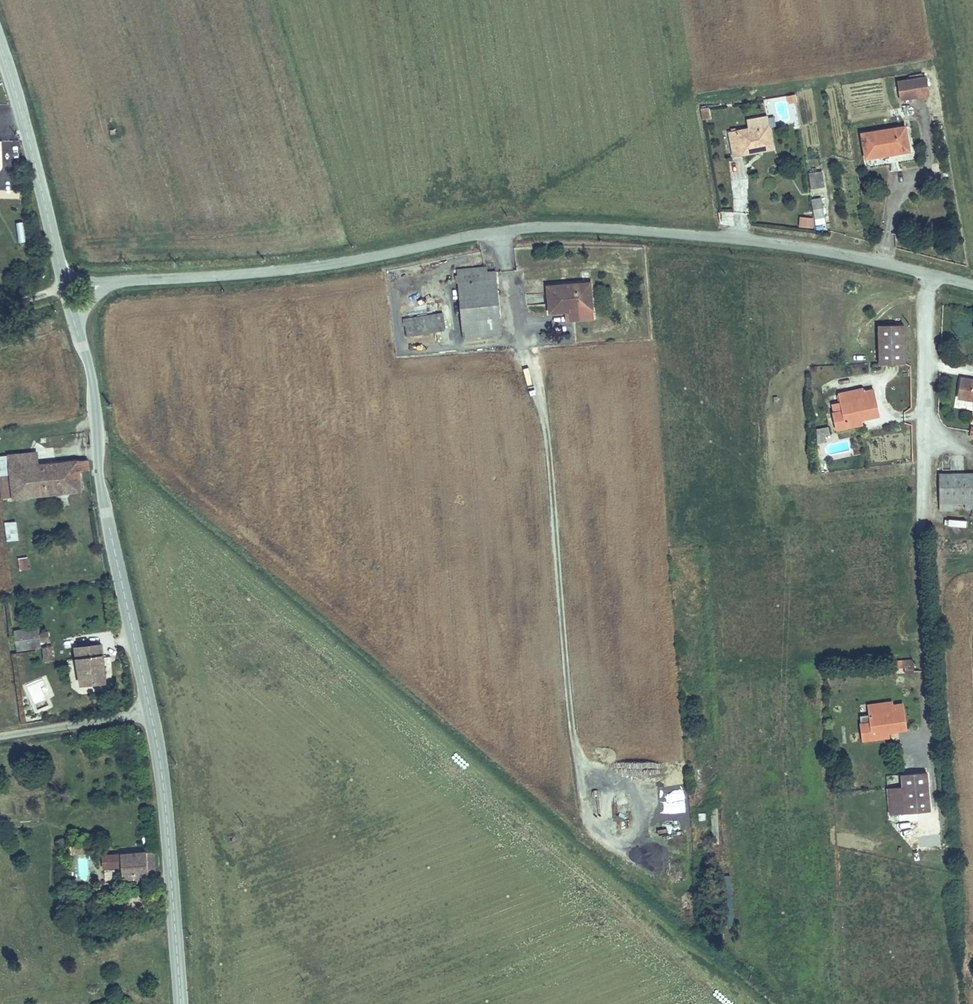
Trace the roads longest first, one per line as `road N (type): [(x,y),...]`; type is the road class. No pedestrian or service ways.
road 1 (unclassified): [(972,286),(818,250),(549,227),(289,270),(109,284)]
road 2 (tertiary): [(69,303),(90,373),(99,478),(163,787),(180,1003)]
road 3 (tertiary): [(64,282),(0,45)]

